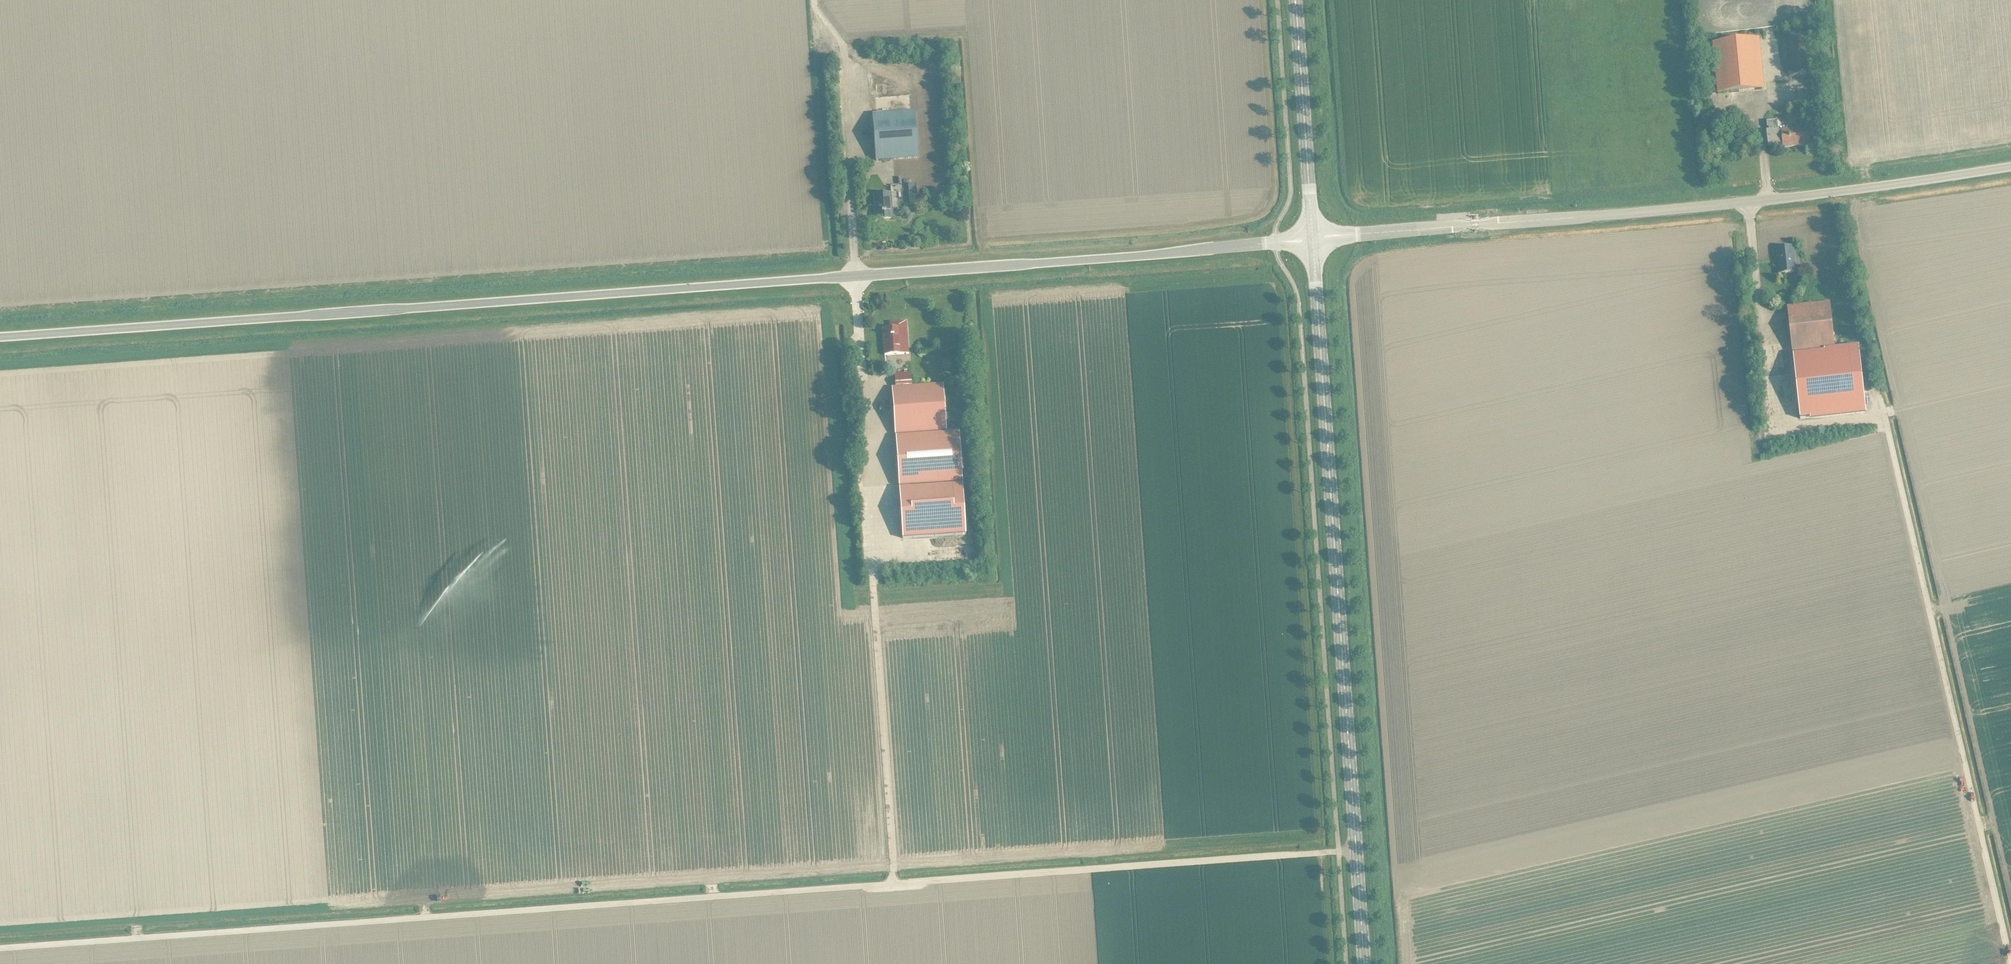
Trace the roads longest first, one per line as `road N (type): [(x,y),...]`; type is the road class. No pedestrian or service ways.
road 1 (unclassified): [(0,336),(1312,237)]
road 2 (secondary): [(1364,963),(1312,237)]
road 3 (unclassified): [(1312,237),(1939,177),(2010,164)]
road 4 (secondary): [(1312,237),(1294,0)]

